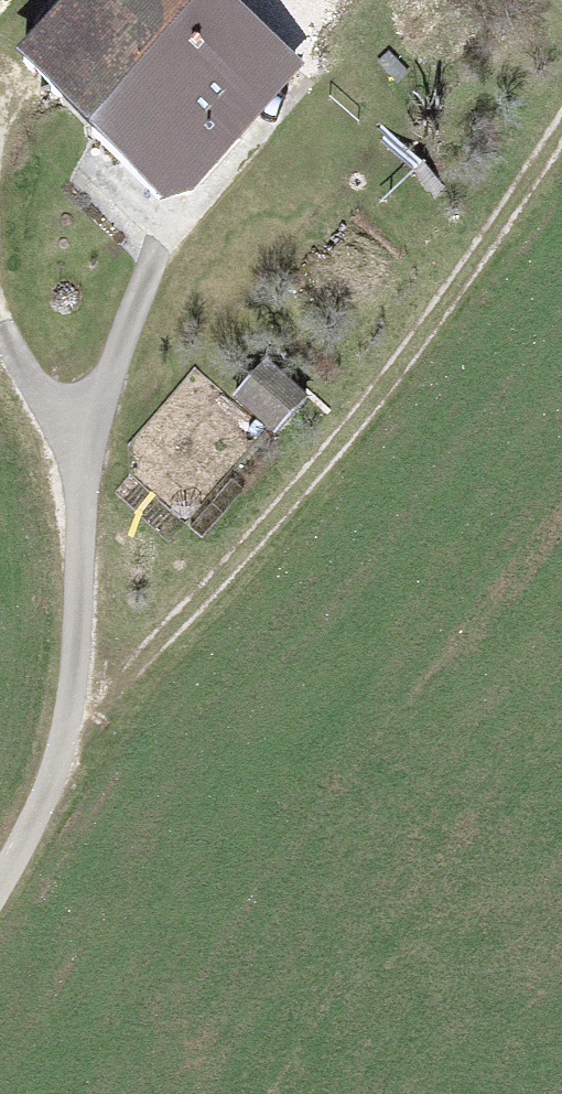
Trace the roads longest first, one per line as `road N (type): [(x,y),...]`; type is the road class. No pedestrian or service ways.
road 1 (track): [(65,712),(176,622),(396,378),(561,149)]
road 2 (track): [(0,876),(26,837),(65,712),(92,421),(148,275)]

